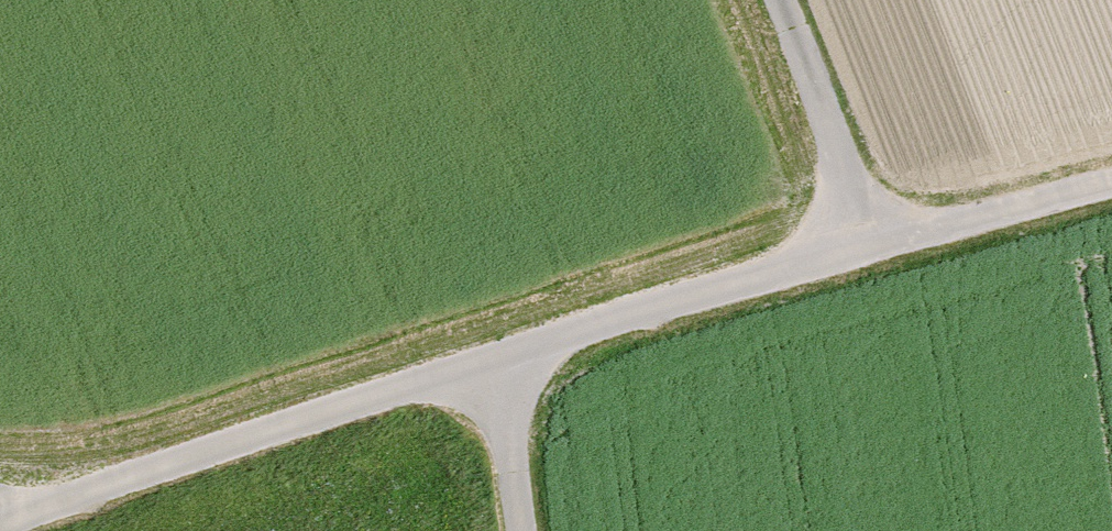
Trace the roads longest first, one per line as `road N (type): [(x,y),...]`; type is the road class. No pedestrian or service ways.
road 1 (unclassified): [(1111,188),(368,402),(11,530)]
road 2 (track): [(761,0),(868,255)]
road 3 (track): [(499,363),(522,530)]

